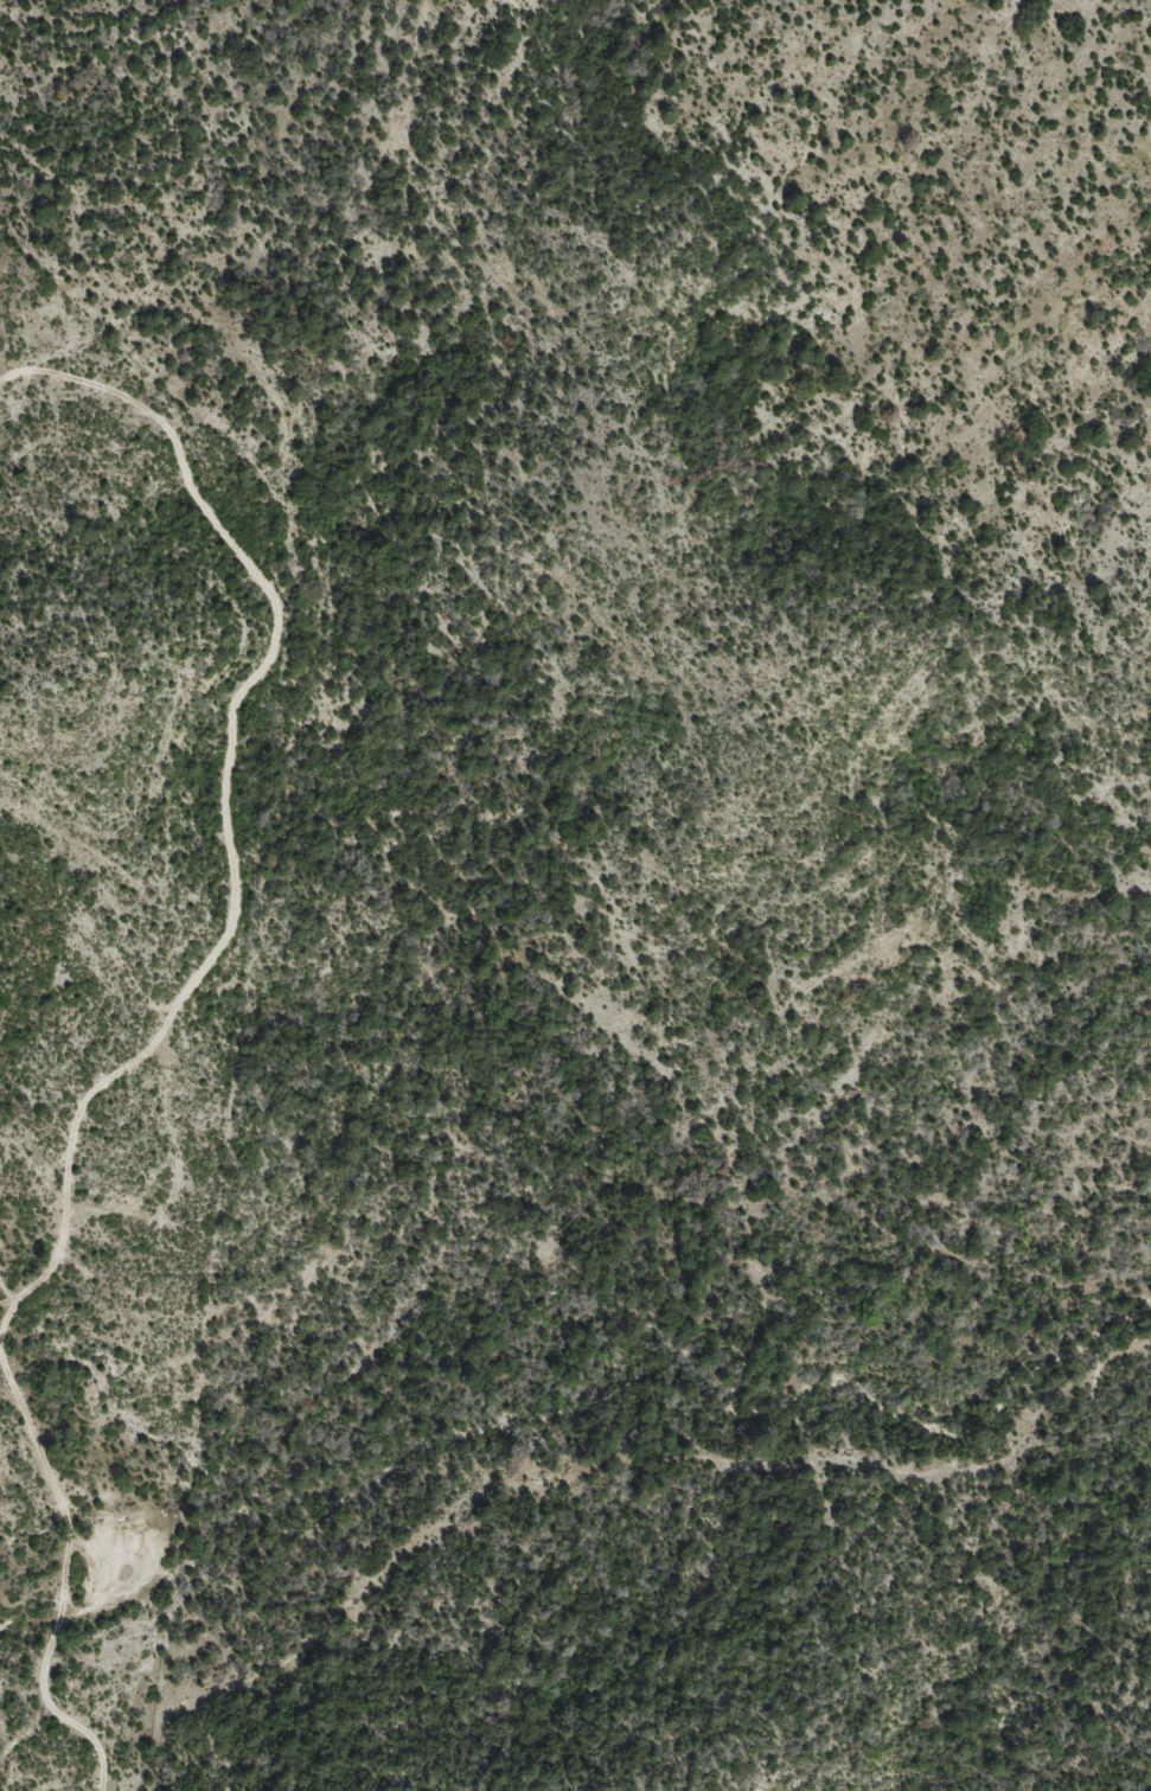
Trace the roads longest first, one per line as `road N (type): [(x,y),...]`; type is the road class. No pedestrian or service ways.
road 1 (residential): [(114,1790),(104,1750),(73,1727),(52,1691),(49,1646),(70,1531),(5,1363),(12,1323),(60,1269),(62,1230),(96,1210),(165,1216),(175,1147),(161,1050),(178,998),(230,922),(235,890),(222,730),(258,690),(279,610),(261,576),(206,513),(194,469),(172,431),(89,390),(0,396)]

